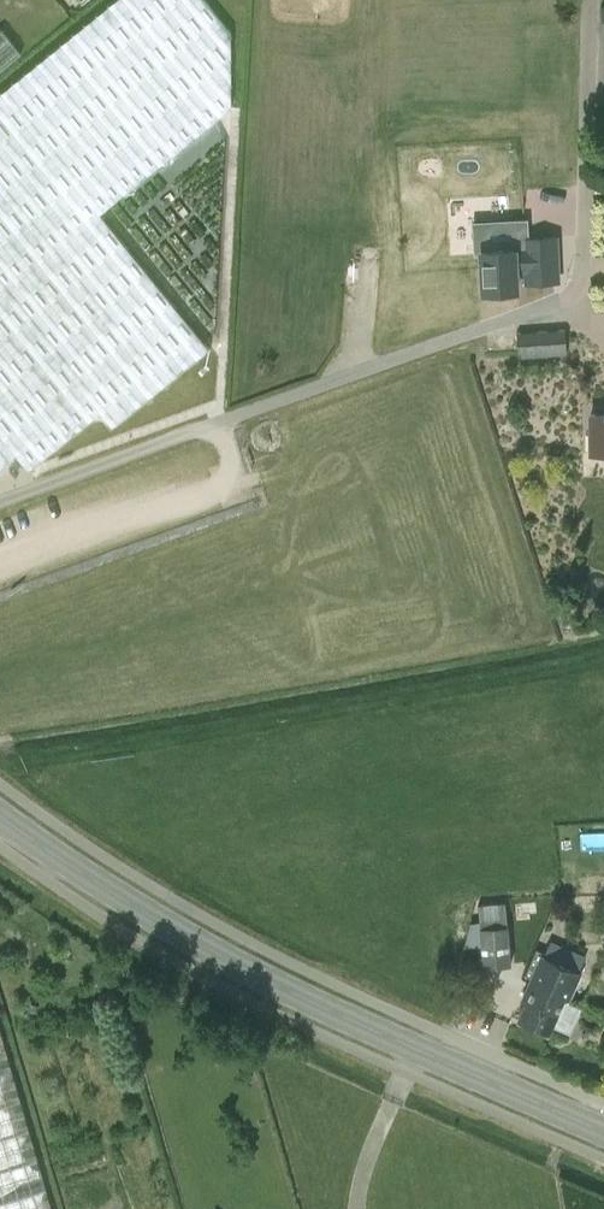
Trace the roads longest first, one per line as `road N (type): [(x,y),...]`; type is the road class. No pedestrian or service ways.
road 1 (unclassified): [(595,0),(580,292),(0,501)]
road 2 (secondary): [(603,1131),(219,954),(0,814)]

